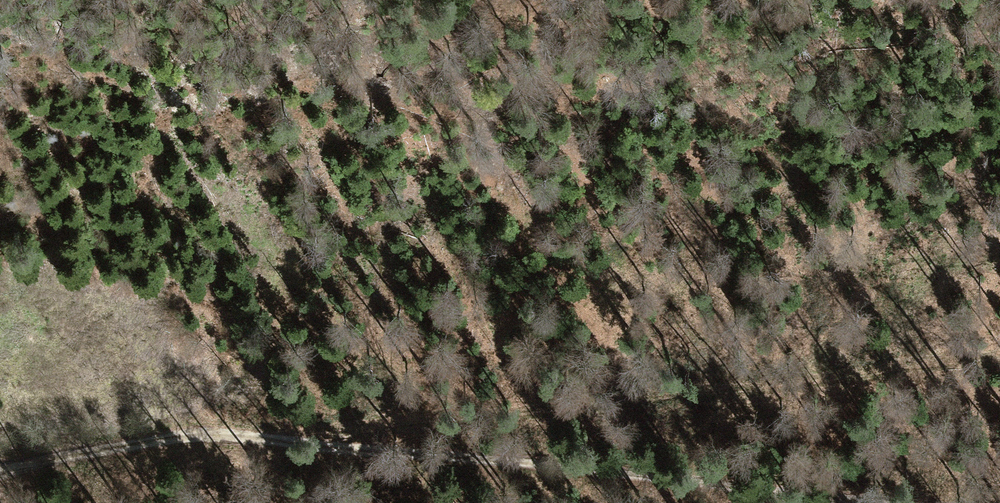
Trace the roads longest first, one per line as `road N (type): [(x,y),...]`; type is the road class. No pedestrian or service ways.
road 1 (track): [(67,502),(149,443),(222,436),(883,502)]
road 2 (track): [(289,439),(999,354)]
road 3 (track): [(0,461),(149,443)]

